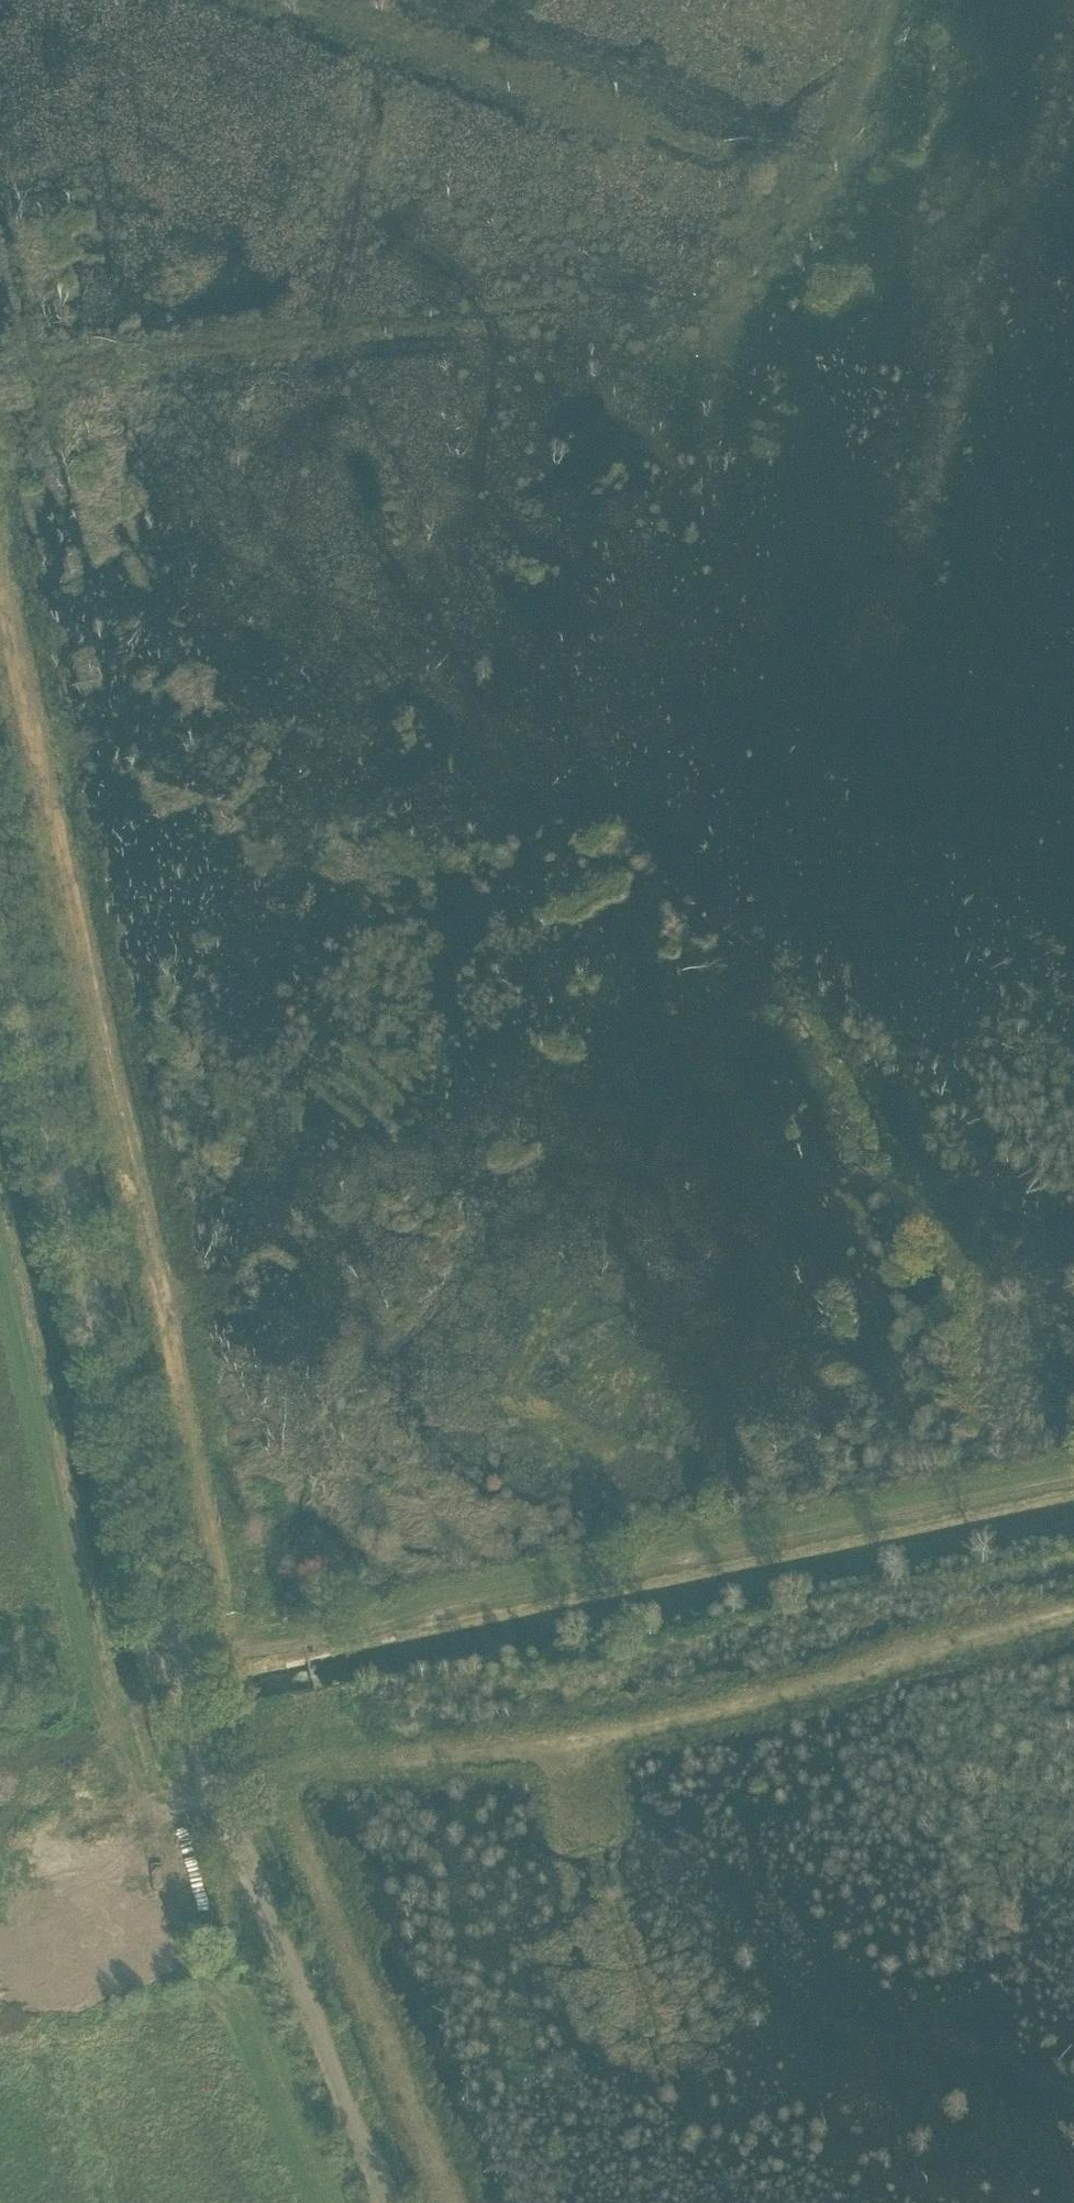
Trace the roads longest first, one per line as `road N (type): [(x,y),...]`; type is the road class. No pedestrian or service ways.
road 1 (unclassified): [(391,2202),(212,1755),(0,885)]
road 2 (track): [(1073,1492),(193,1686)]

